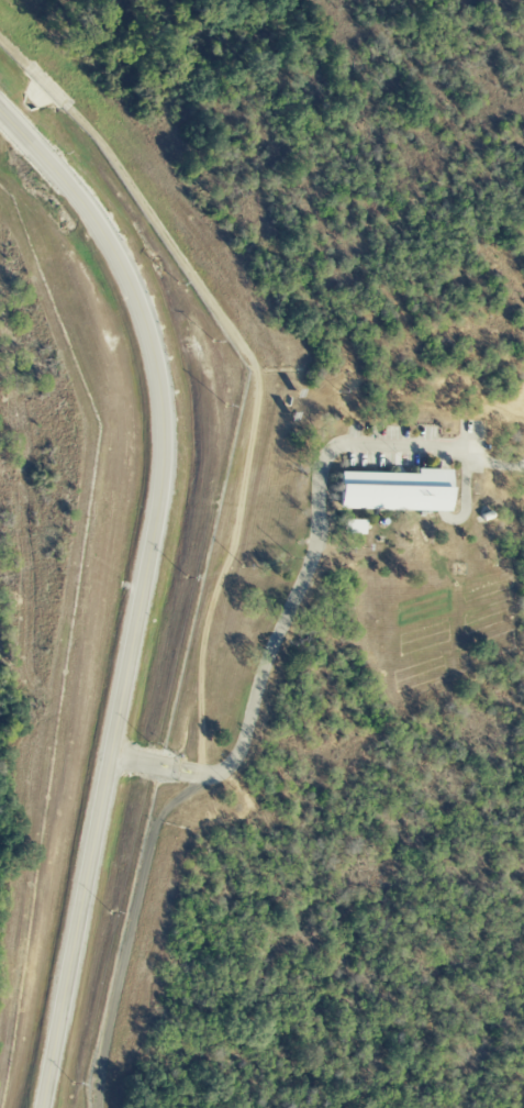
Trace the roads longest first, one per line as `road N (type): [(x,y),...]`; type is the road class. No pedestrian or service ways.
road 1 (track): [(100,1107),(104,1048),(158,812),(199,774),(199,633),(254,368),(100,143),(0,42)]
road 2 (residential): [(0,115),(62,180),(118,258),(148,340),(163,424),(159,502),(40,1107)]

